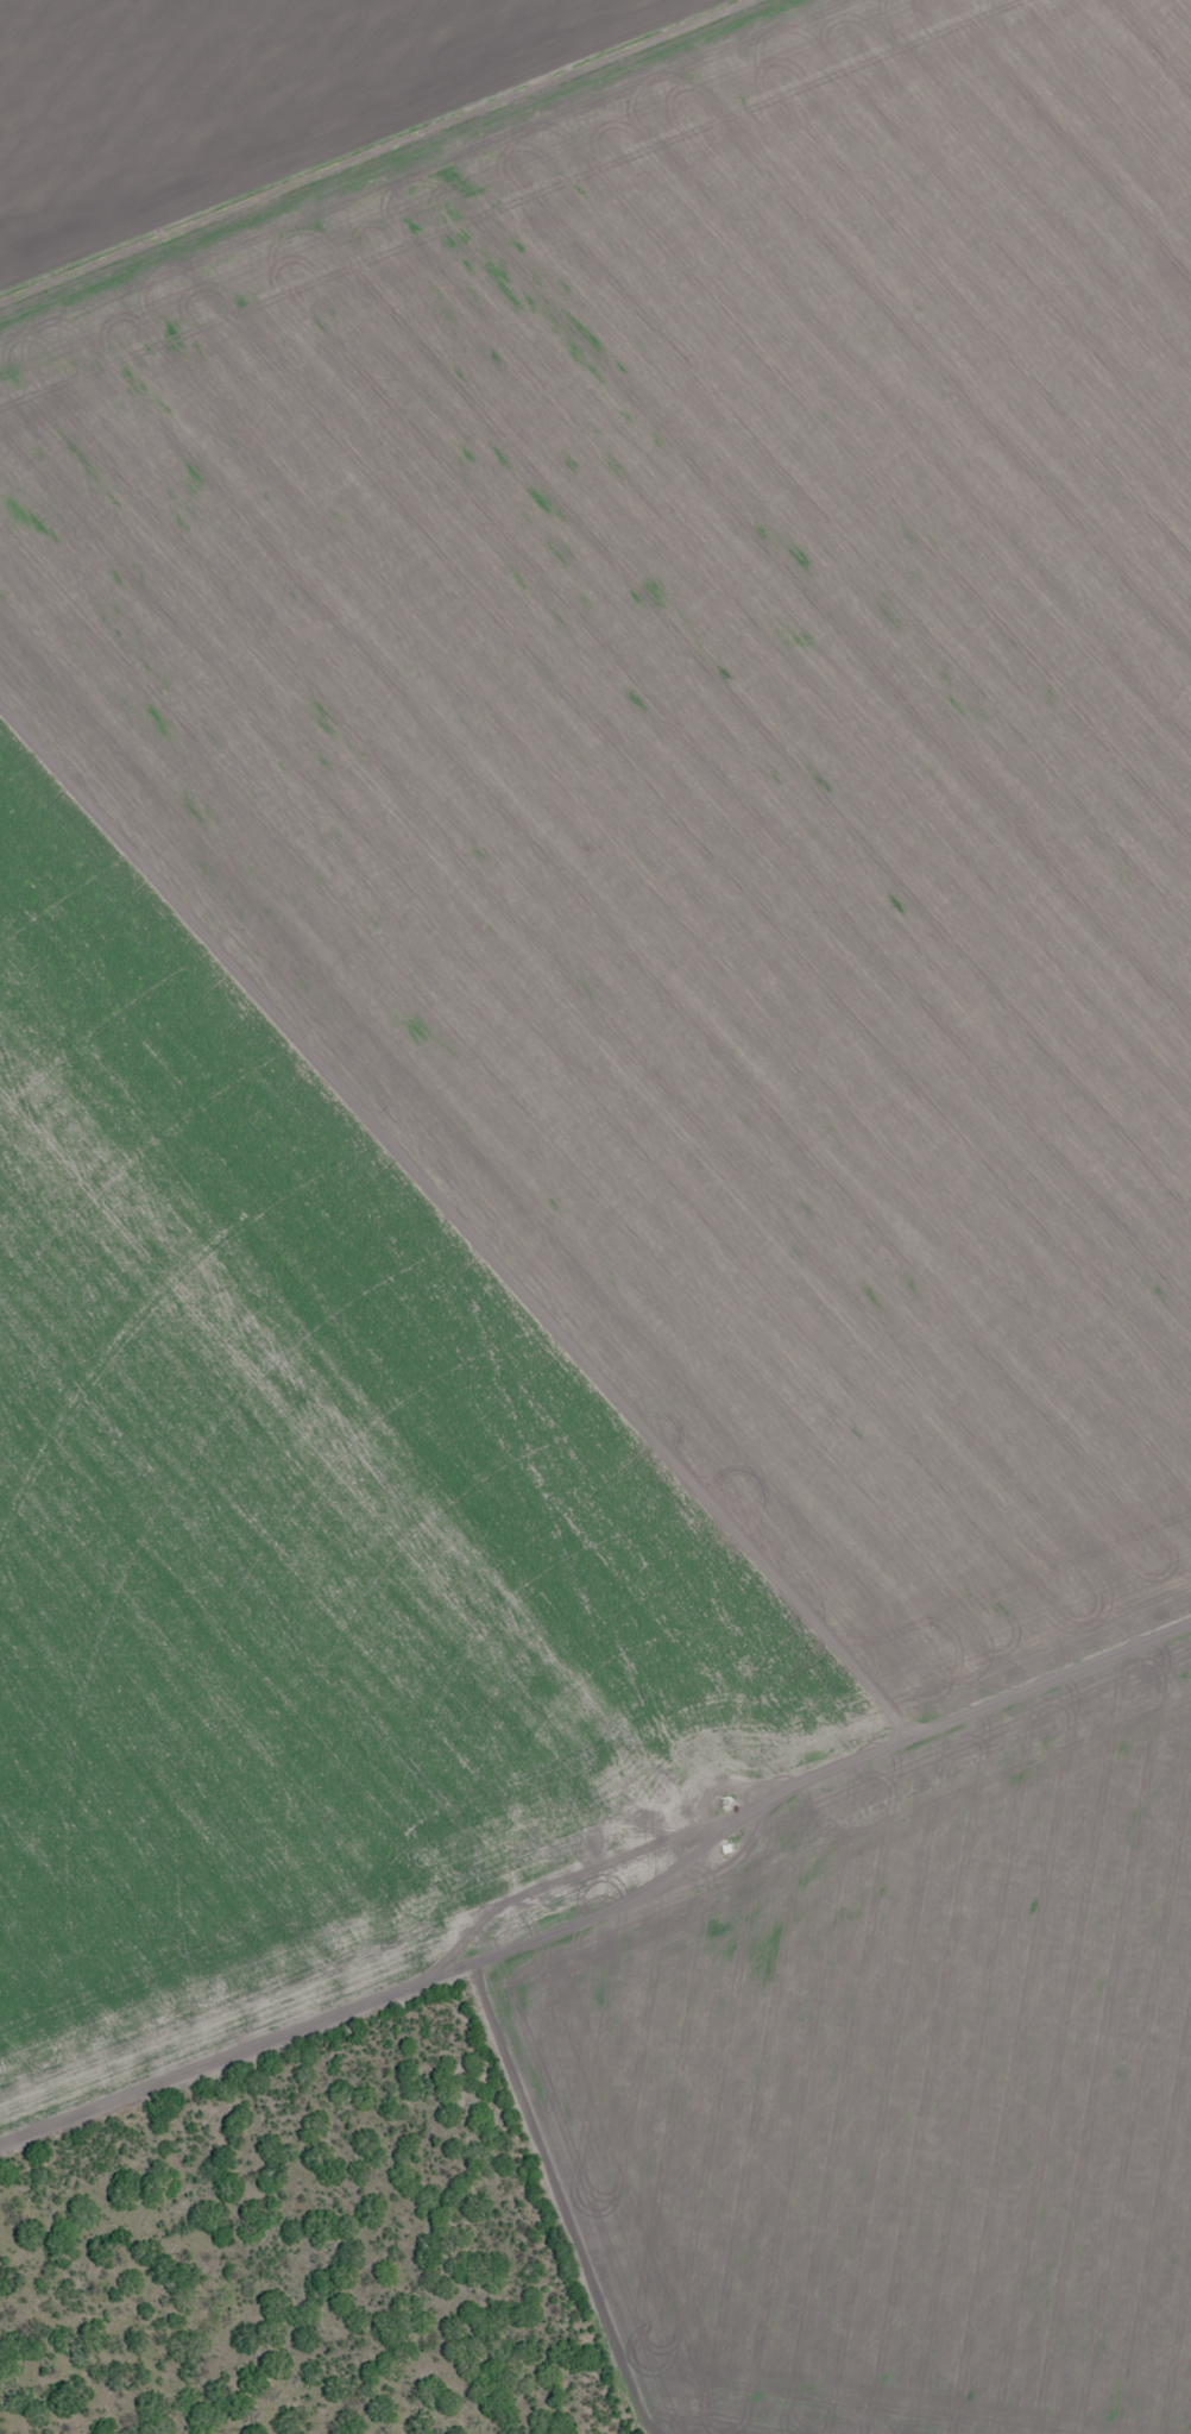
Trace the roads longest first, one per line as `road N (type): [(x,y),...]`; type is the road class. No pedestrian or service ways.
road 1 (track): [(0,2140),(201,2062),(775,1793)]
road 2 (track): [(766,0),(0,307)]
road 3 (track): [(453,1944),(648,2433)]
road 4 (track): [(1190,1624),(775,1793)]

